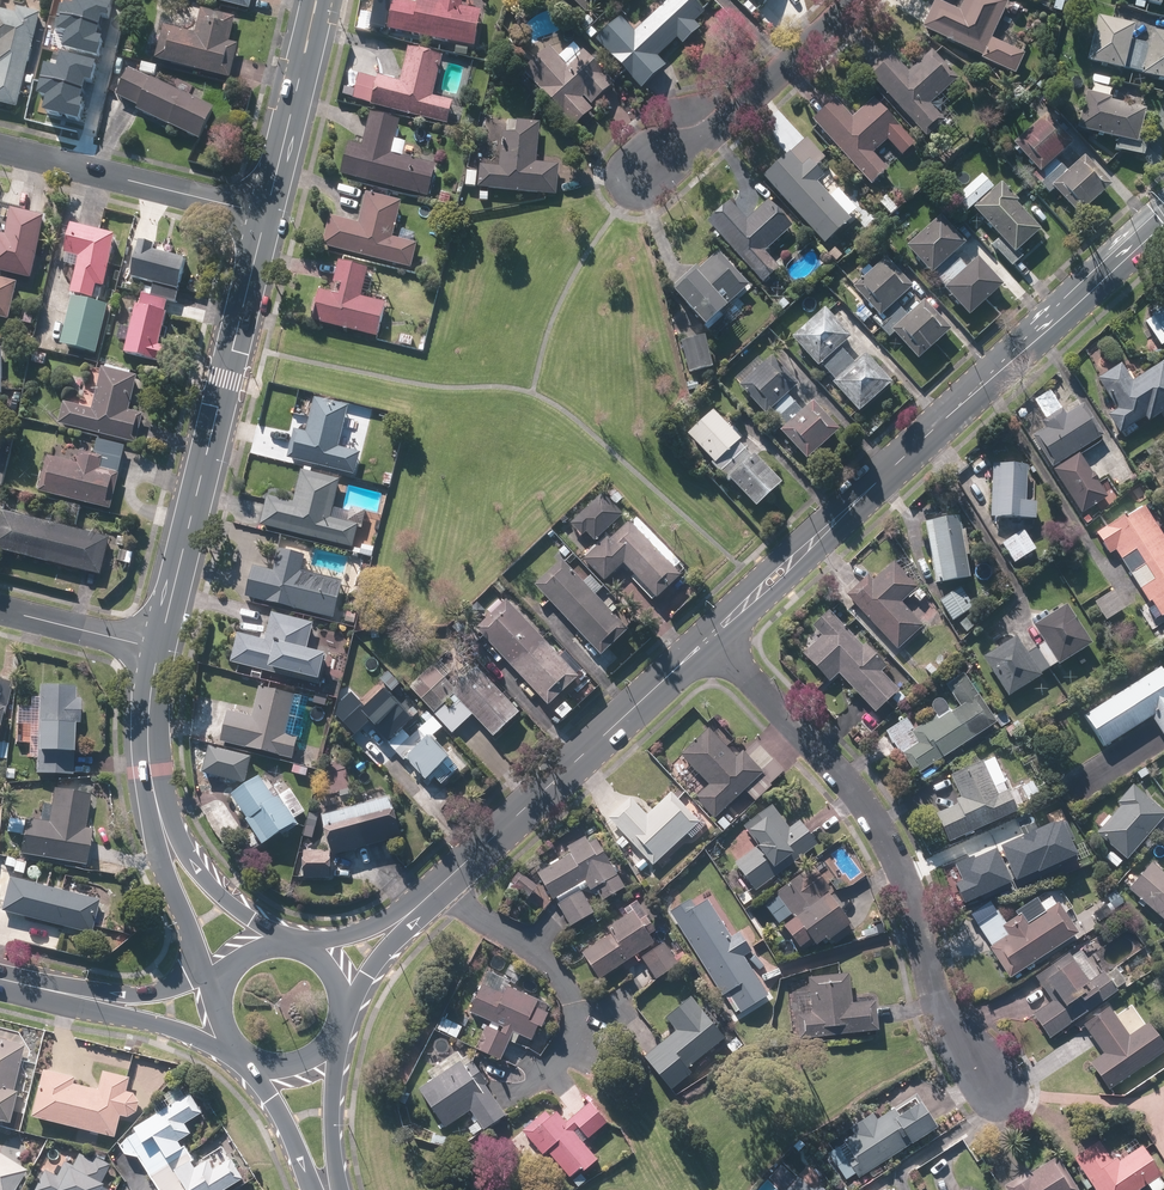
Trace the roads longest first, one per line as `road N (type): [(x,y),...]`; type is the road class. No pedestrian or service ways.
road 1 (secondary): [(1163,223),(712,637)]
road 2 (residential): [(712,637),(868,807),(906,881),(933,991),(955,1041),(995,1091)]
road 3 (secondary): [(267,214),(159,648)]
road 4 (secondary): [(712,637),(442,885)]
road 5 (residential): [(442,885),(567,979),(578,1008),(566,1053),(509,1101)]
road 6 (residential): [(854,0),(690,153),(632,183)]
road 7 (residential): [(0,147),(267,214)]
road 8 (secondary): [(316,0),(267,214)]
road 9 (secondary): [(159,648),(150,766),(162,829)]
road 10 (secondary): [(162,829),(213,888),(282,943)]
road 11 (residential): [(159,648),(0,609)]
road 12 (secondary): [(220,979),(169,887),(162,829)]
road 13 (secondary): [(226,1043),(79,1004)]
road 14 (secondary): [(330,1042),(335,1189)]
road 15 (secondary): [(79,1004),(219,983)]
road 16 (secondary): [(314,1189),(257,1066)]

